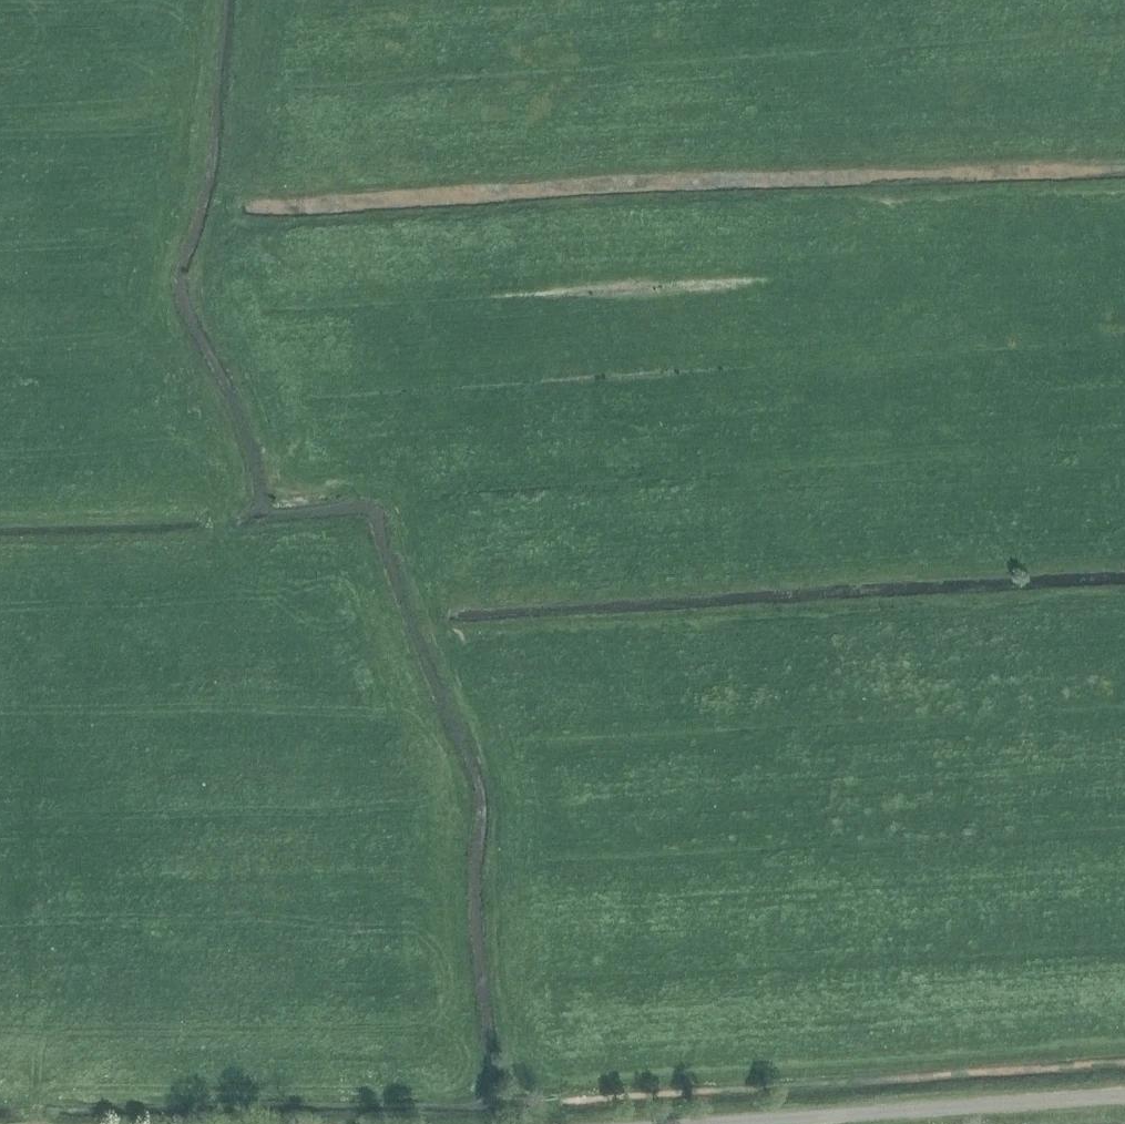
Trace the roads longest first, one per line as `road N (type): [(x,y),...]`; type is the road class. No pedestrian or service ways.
road 1 (tertiary): [(678,1123),(1124,1095)]

